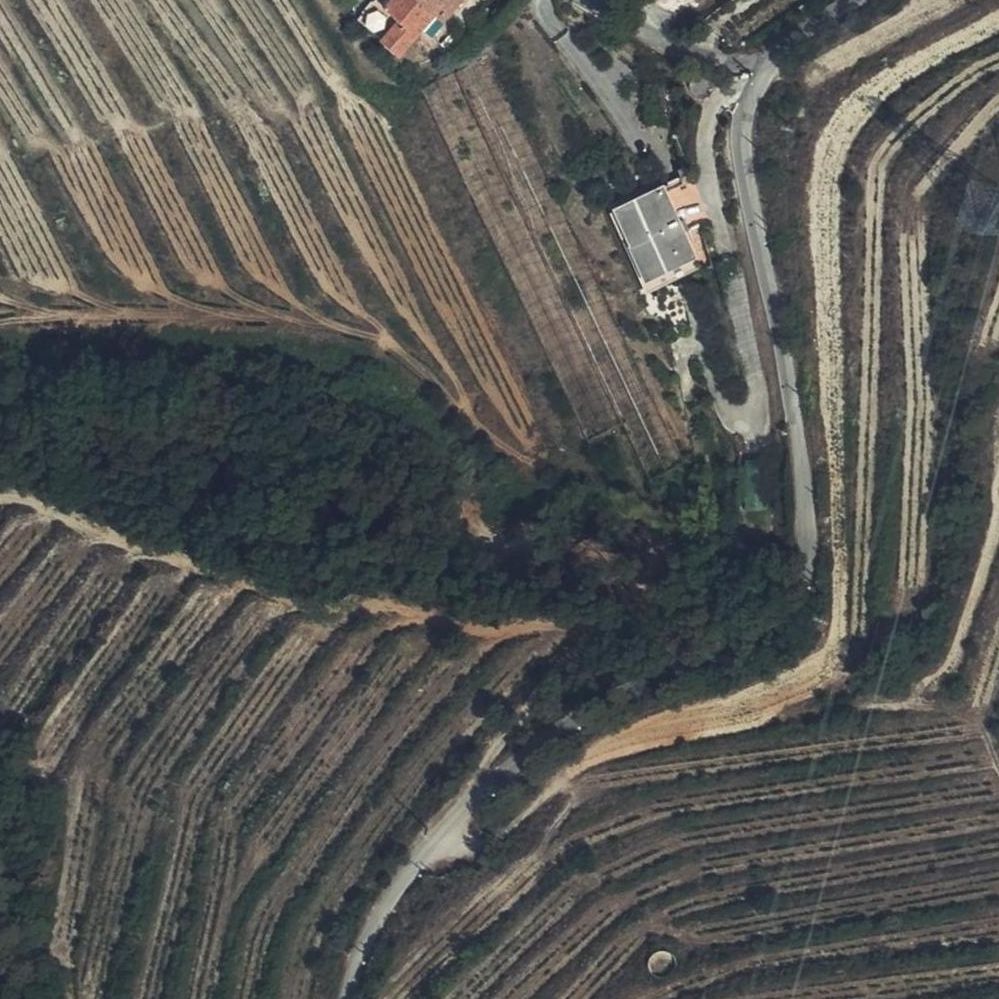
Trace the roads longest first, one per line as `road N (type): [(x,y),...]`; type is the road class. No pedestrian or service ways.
road 1 (residential): [(858,0),(769,65),(743,135),(758,250),(803,453),(807,549),(799,579),(760,625),(539,744),(473,797),(415,867),(350,998)]

